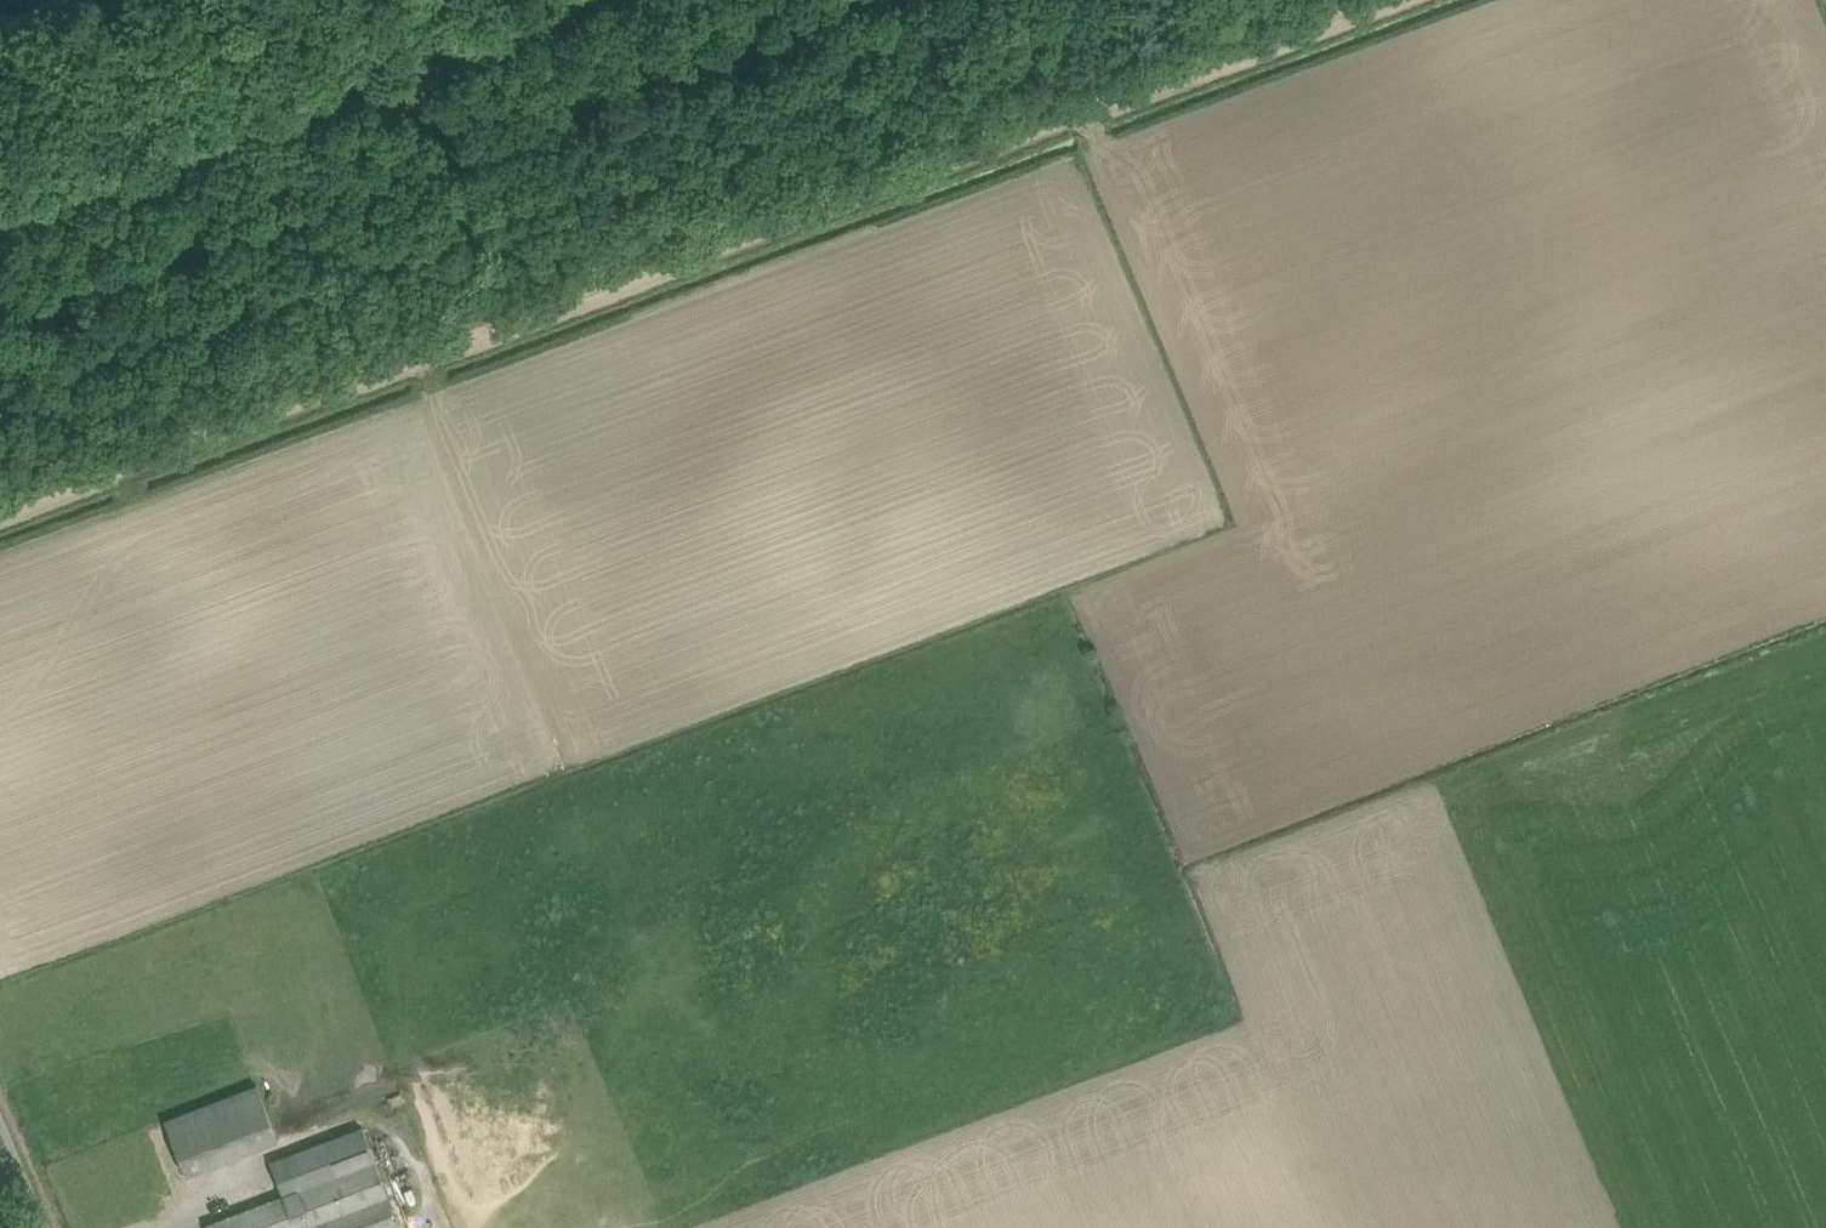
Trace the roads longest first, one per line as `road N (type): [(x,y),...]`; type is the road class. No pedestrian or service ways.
road 1 (track): [(0,513),(1377,0)]
road 2 (track): [(593,0),(0,220)]

